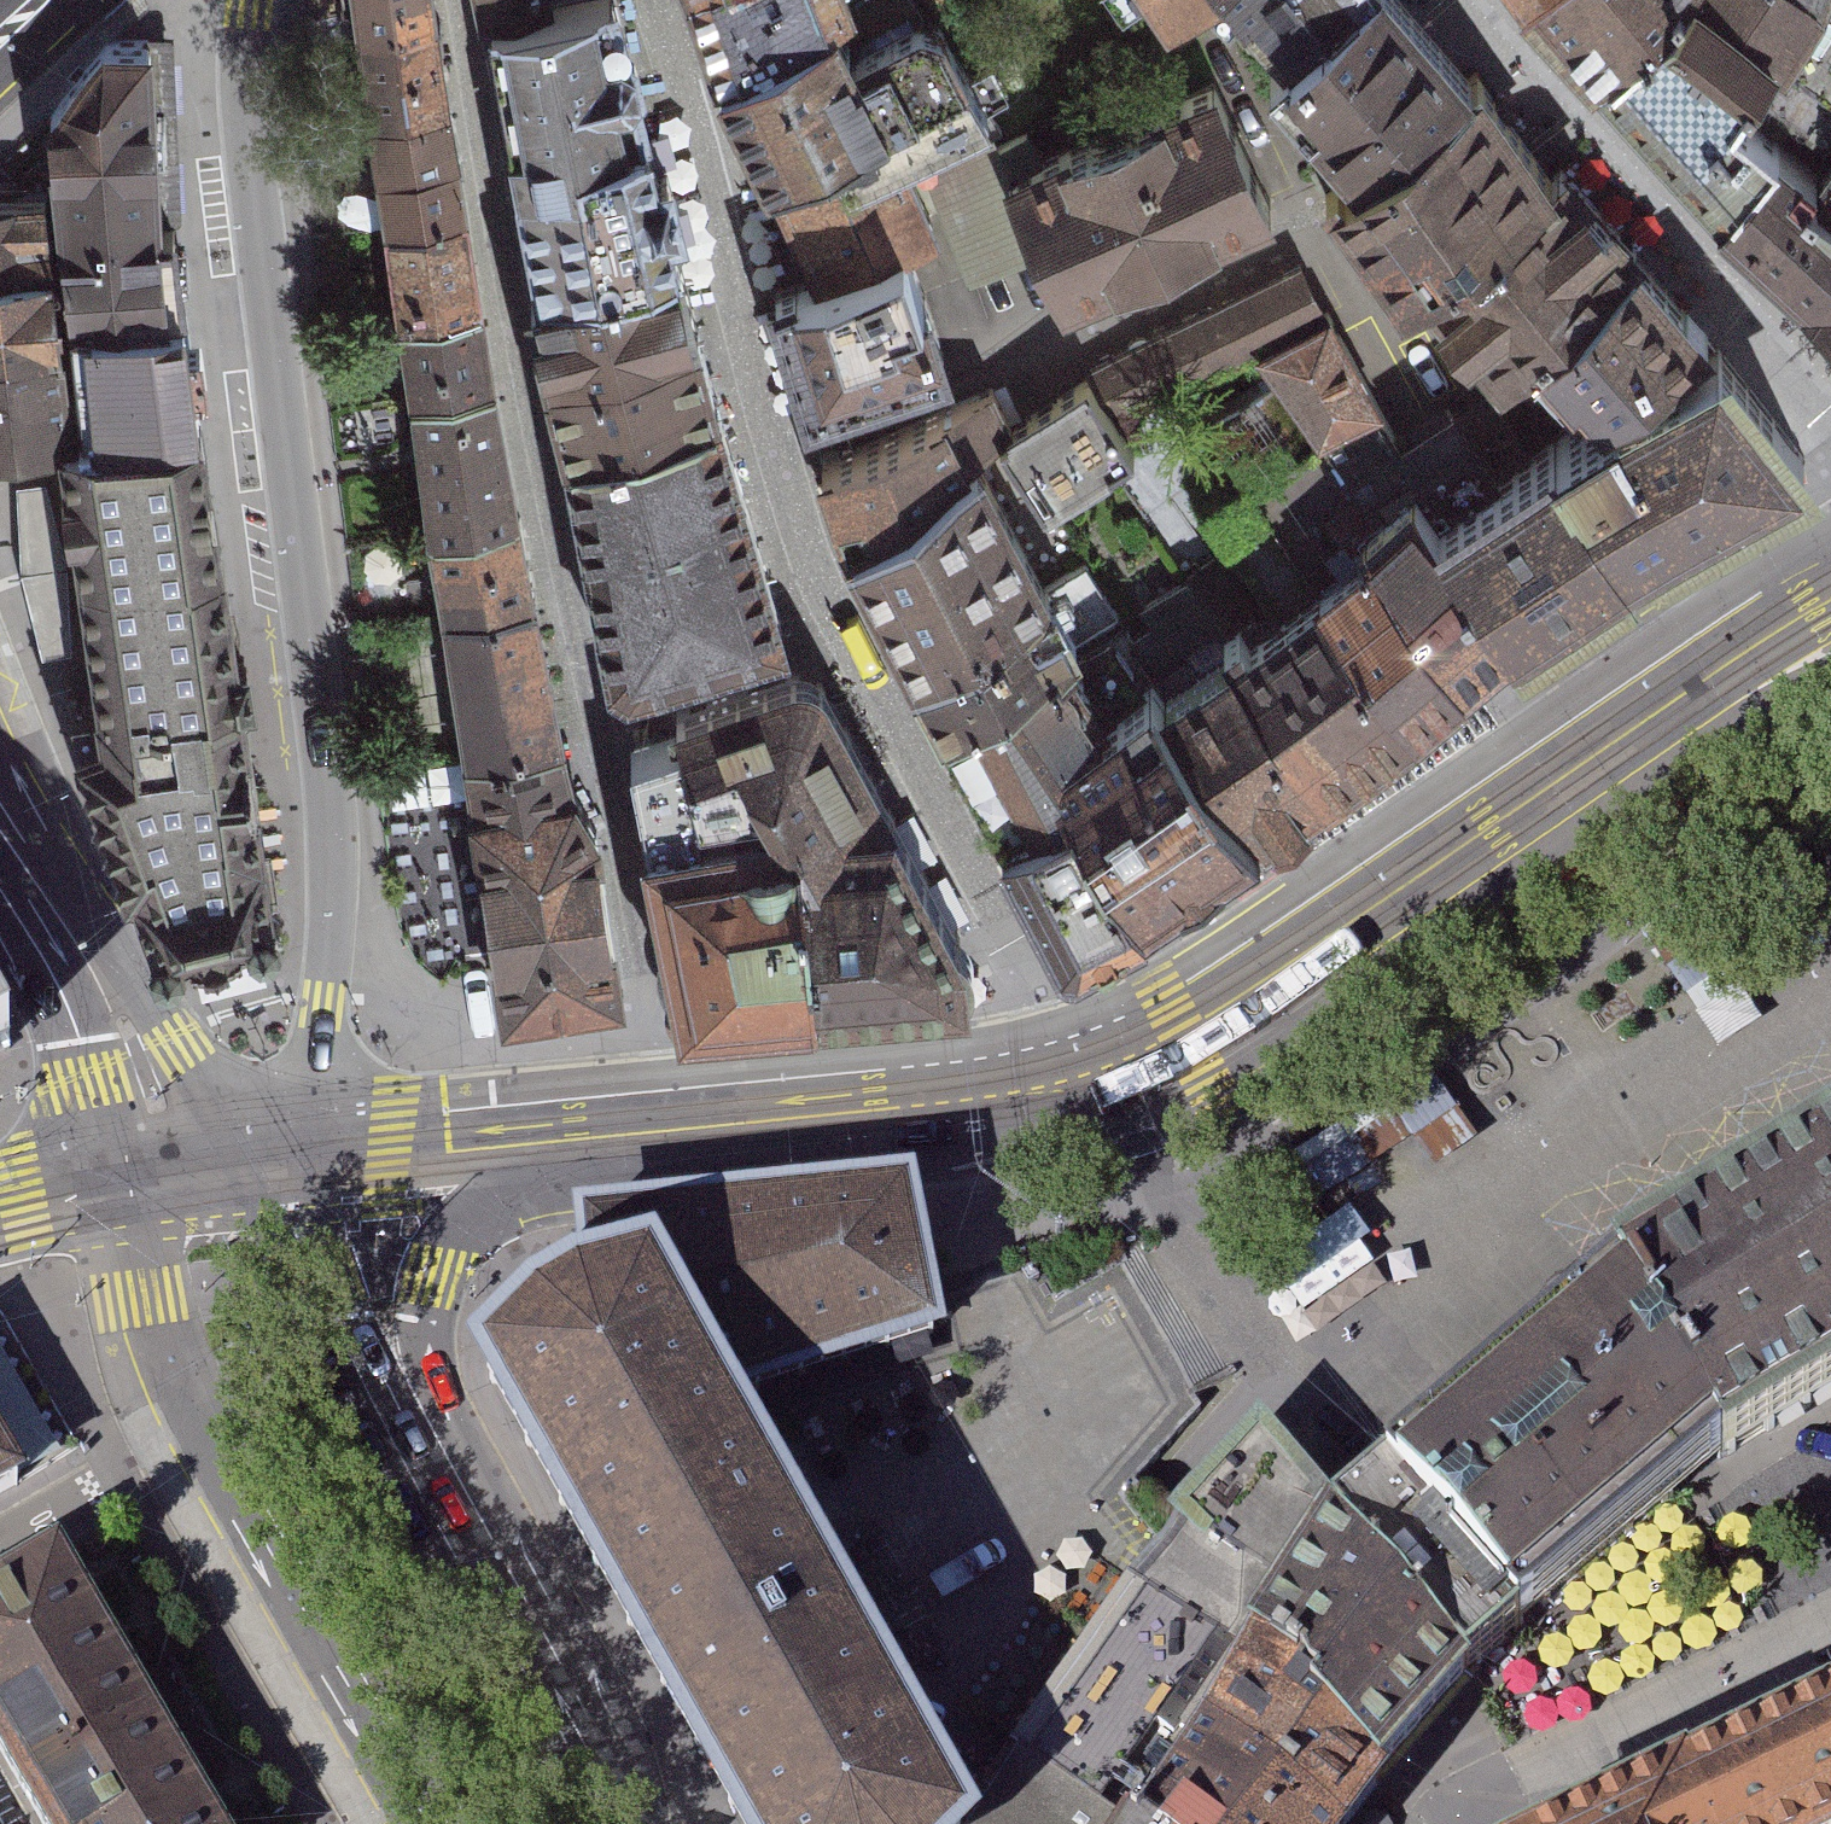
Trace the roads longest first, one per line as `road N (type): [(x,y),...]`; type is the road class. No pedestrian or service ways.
road 1 (secondary): [(308,1165),(330,920),(329,823),(247,156),(253,0)]
road 2 (residential): [(1055,1087),(1181,1034),(1830,600)]
road 3 (residential): [(580,706),(497,289),(455,0)]
road 4 (residential): [(764,452),(1305,224)]
road 5 (residential): [(1830,423),(1450,0)]
road 6 (residential): [(764,452),(636,0)]
road 7 (secondary): [(602,1823),(583,1772),(395,1422)]
road 8 (residential): [(652,1129),(580,706)]
road 9 (secondary): [(183,1456),(390,1823)]
road 10 (residential): [(652,1129),(1055,1087)]
road 11 (residential): [(1015,956),(830,631)]
road 12 (residential): [(395,1422),(434,1278),(489,1195),(543,1143)]
road 13 (secondary): [(251,1173),(148,1004),(76,946)]
road 14 (secondary): [(117,1194),(143,1351),(183,1456)]
road 15 (residential): [(580,706),(830,631)]
road 16 (secondary): [(76,946),(78,1041),(117,1194)]
road 17 (residential): [(1305,224),(1466,402)]
road 18 (residential): [(308,1165),(543,1143)]
road 19 (residential): [(183,1456),(0,1560)]
road 20 (residential): [(830,631),(806,588),(764,452)]
road 21 (secondary): [(395,1422),(317,1277)]
road 22 (residential): [(1305,224),(1229,88)]
road 23 (secondary): [(0,820),(76,946)]
road 24 (residential): [(1055,1087),(1015,956)]
road 25 (residential): [(251,1173),(117,1194)]
road 26 (secondary): [(317,1277),(251,1173)]
road 27 (residential): [(117,1194),(0,1223)]

